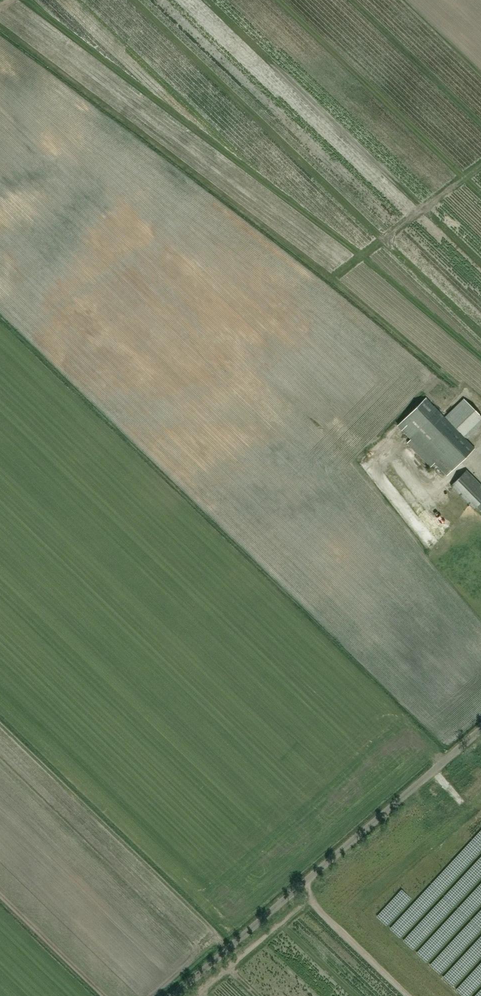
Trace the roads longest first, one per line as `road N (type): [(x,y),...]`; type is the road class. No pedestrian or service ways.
road 1 (unclassified): [(172,995),(480,727)]

